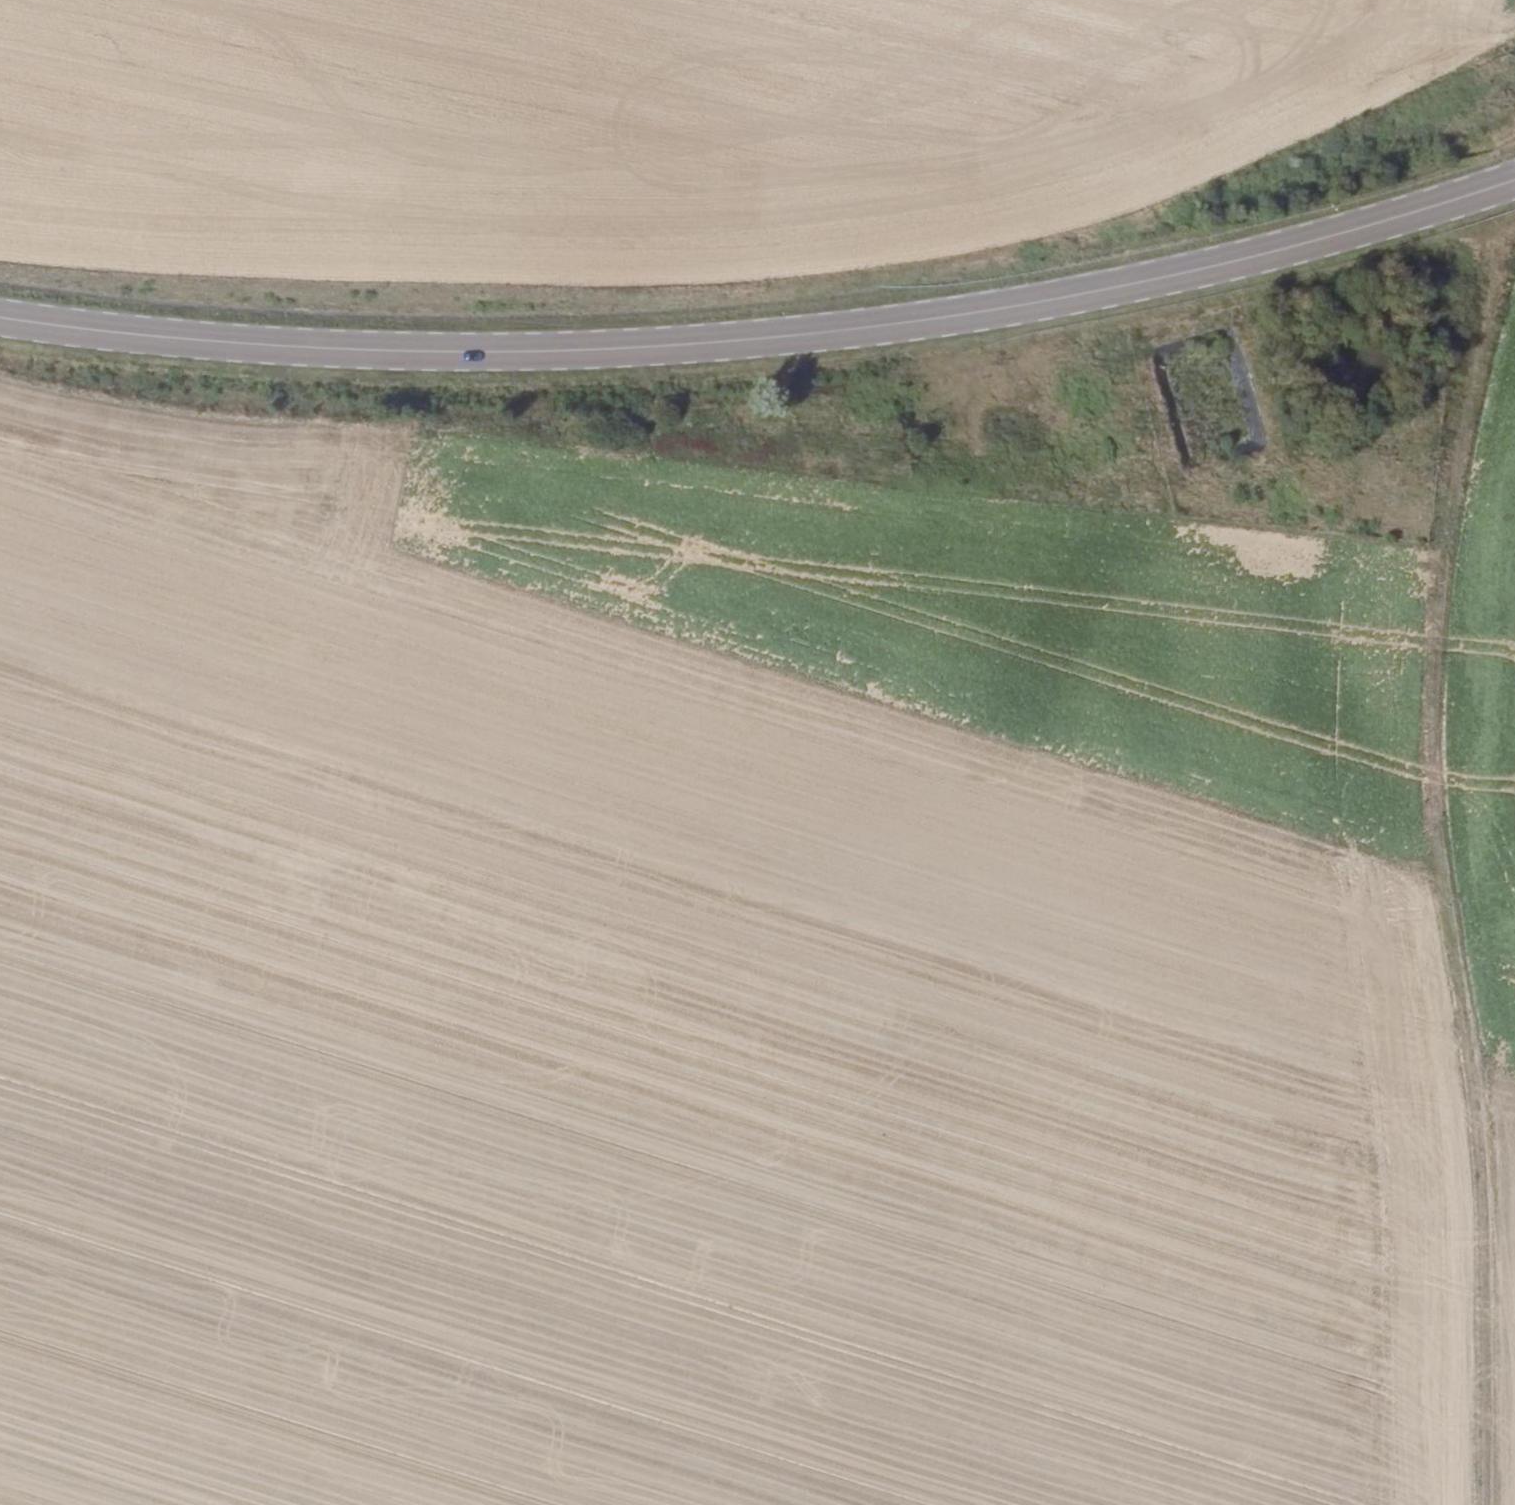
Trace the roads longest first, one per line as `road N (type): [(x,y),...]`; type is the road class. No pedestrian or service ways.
road 1 (primary): [(1514,184),(1190,274),(992,310),(761,338),(498,355),(240,350),(0,318)]
road 2 (track): [(1479,1504),(1477,1152),(1433,797),(1444,555),(1492,278)]

